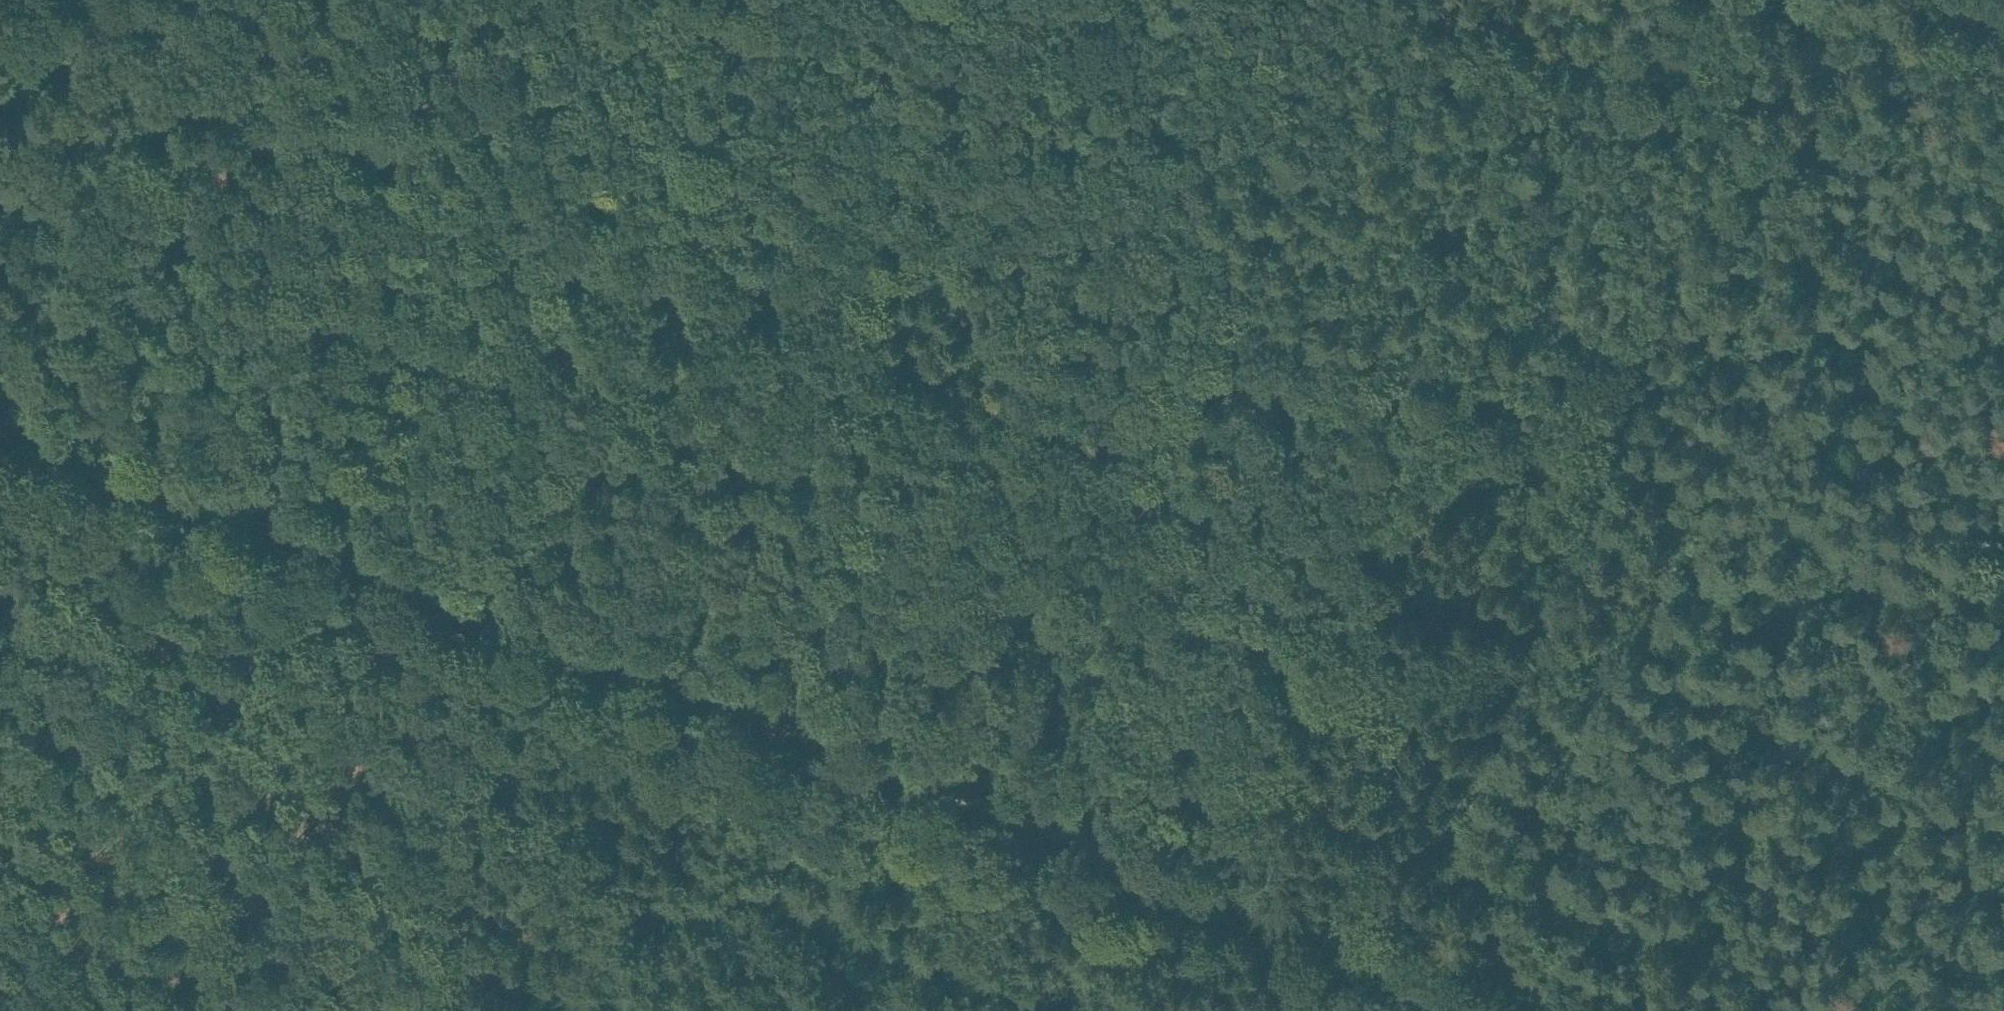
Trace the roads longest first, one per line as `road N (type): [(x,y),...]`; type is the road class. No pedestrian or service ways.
road 1 (track): [(1404,984),(0,418)]
road 2 (track): [(1404,984),(1793,0)]
road 3 (track): [(1271,0),(1722,187)]
road 4 (track): [(153,0),(0,412)]
road 5 (track): [(2003,71),(1894,0)]

